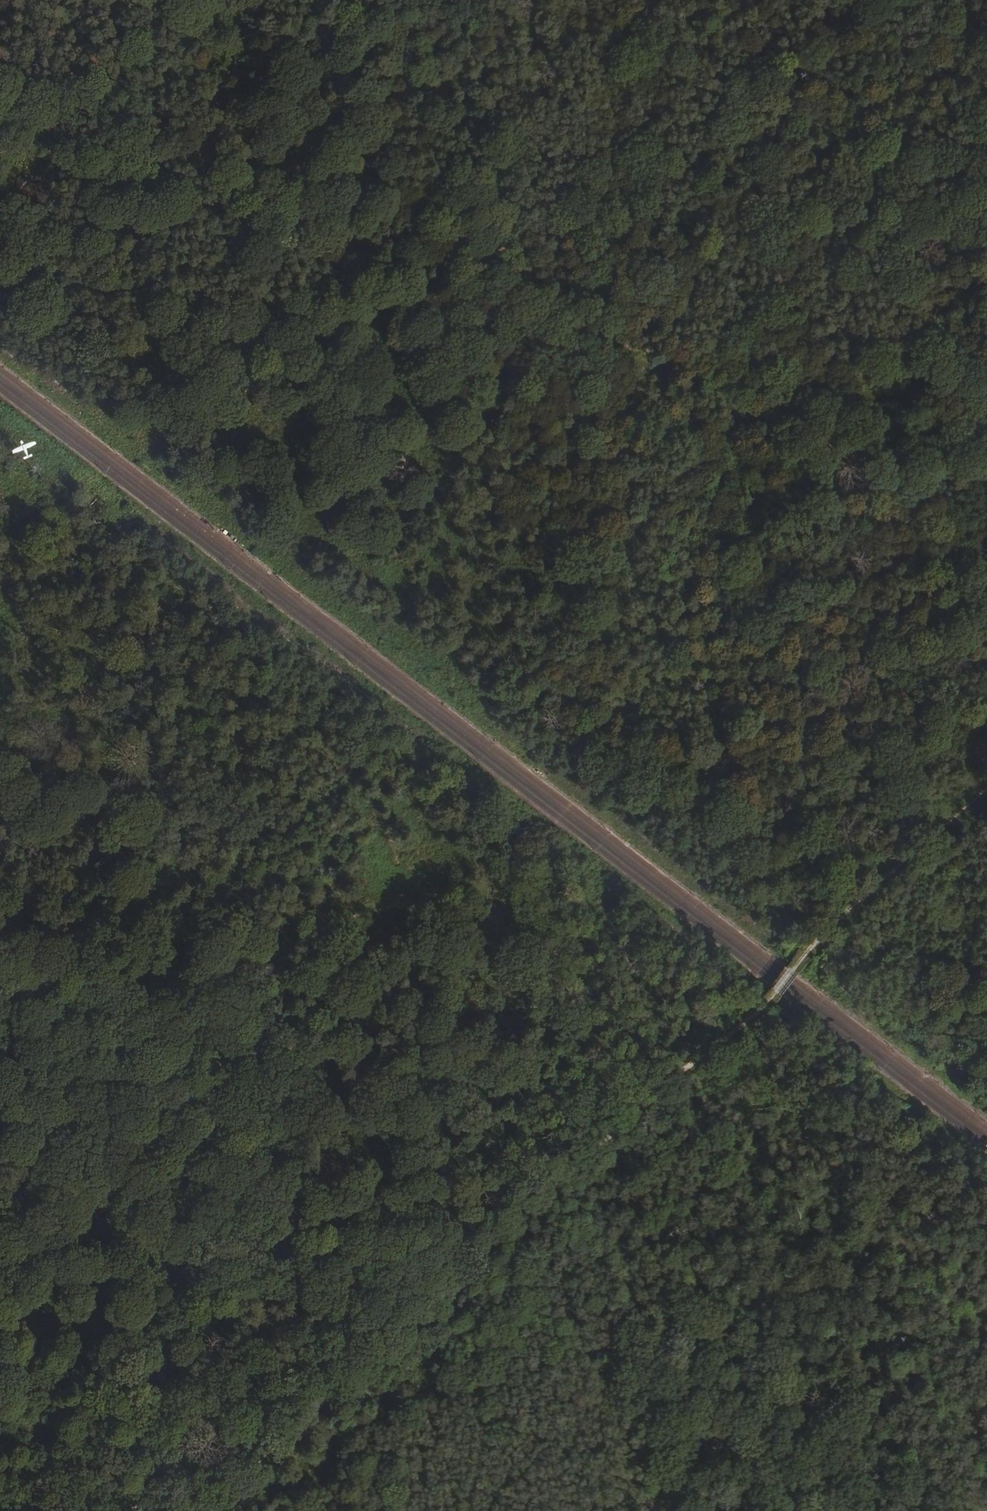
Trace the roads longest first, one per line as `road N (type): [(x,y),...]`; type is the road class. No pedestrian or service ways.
road 1 (track): [(809,948),(762,1002),(220,1510)]
road 2 (track): [(809,948),(986,781)]

